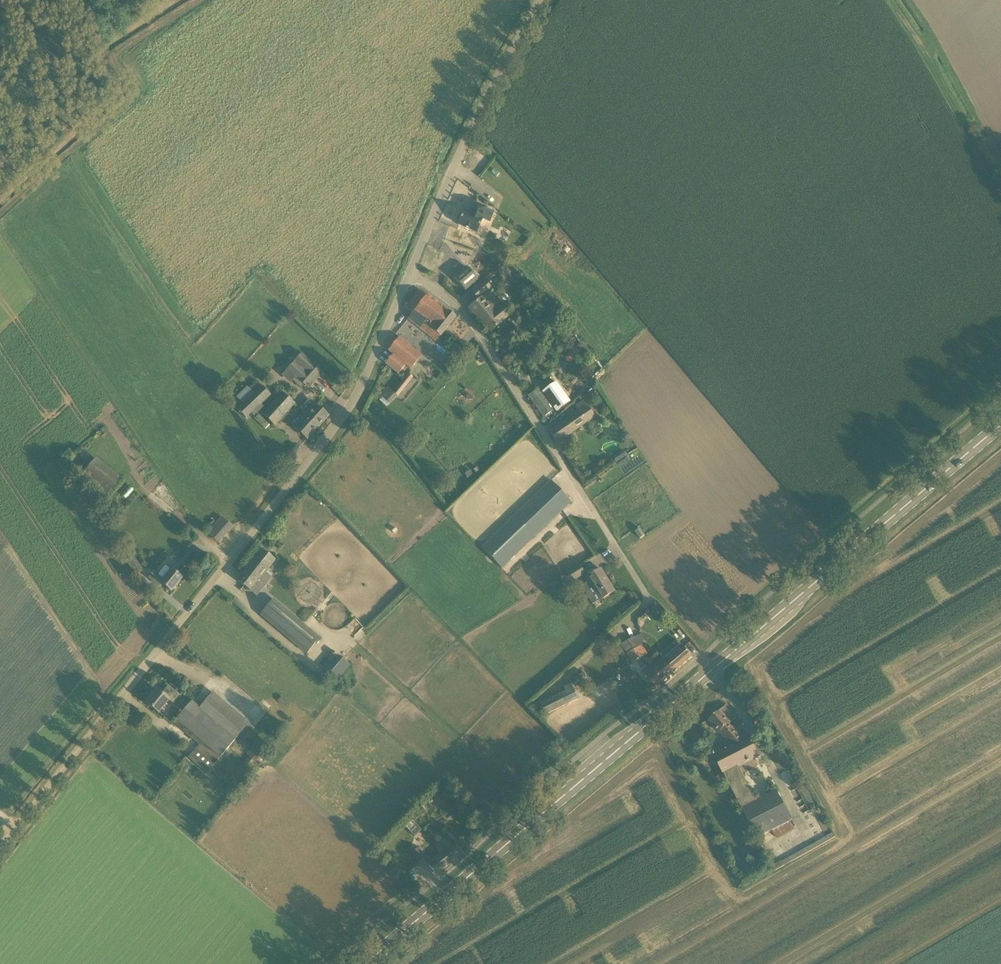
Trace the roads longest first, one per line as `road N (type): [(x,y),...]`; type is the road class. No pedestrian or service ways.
road 1 (unclassified): [(0,849),(345,416),(448,178),(539,0)]
road 2 (primary): [(366,963),(1000,425)]
road 3 (track): [(201,0),(122,51),(130,104),(0,217)]
road 4 (track): [(890,0),(1000,171)]

